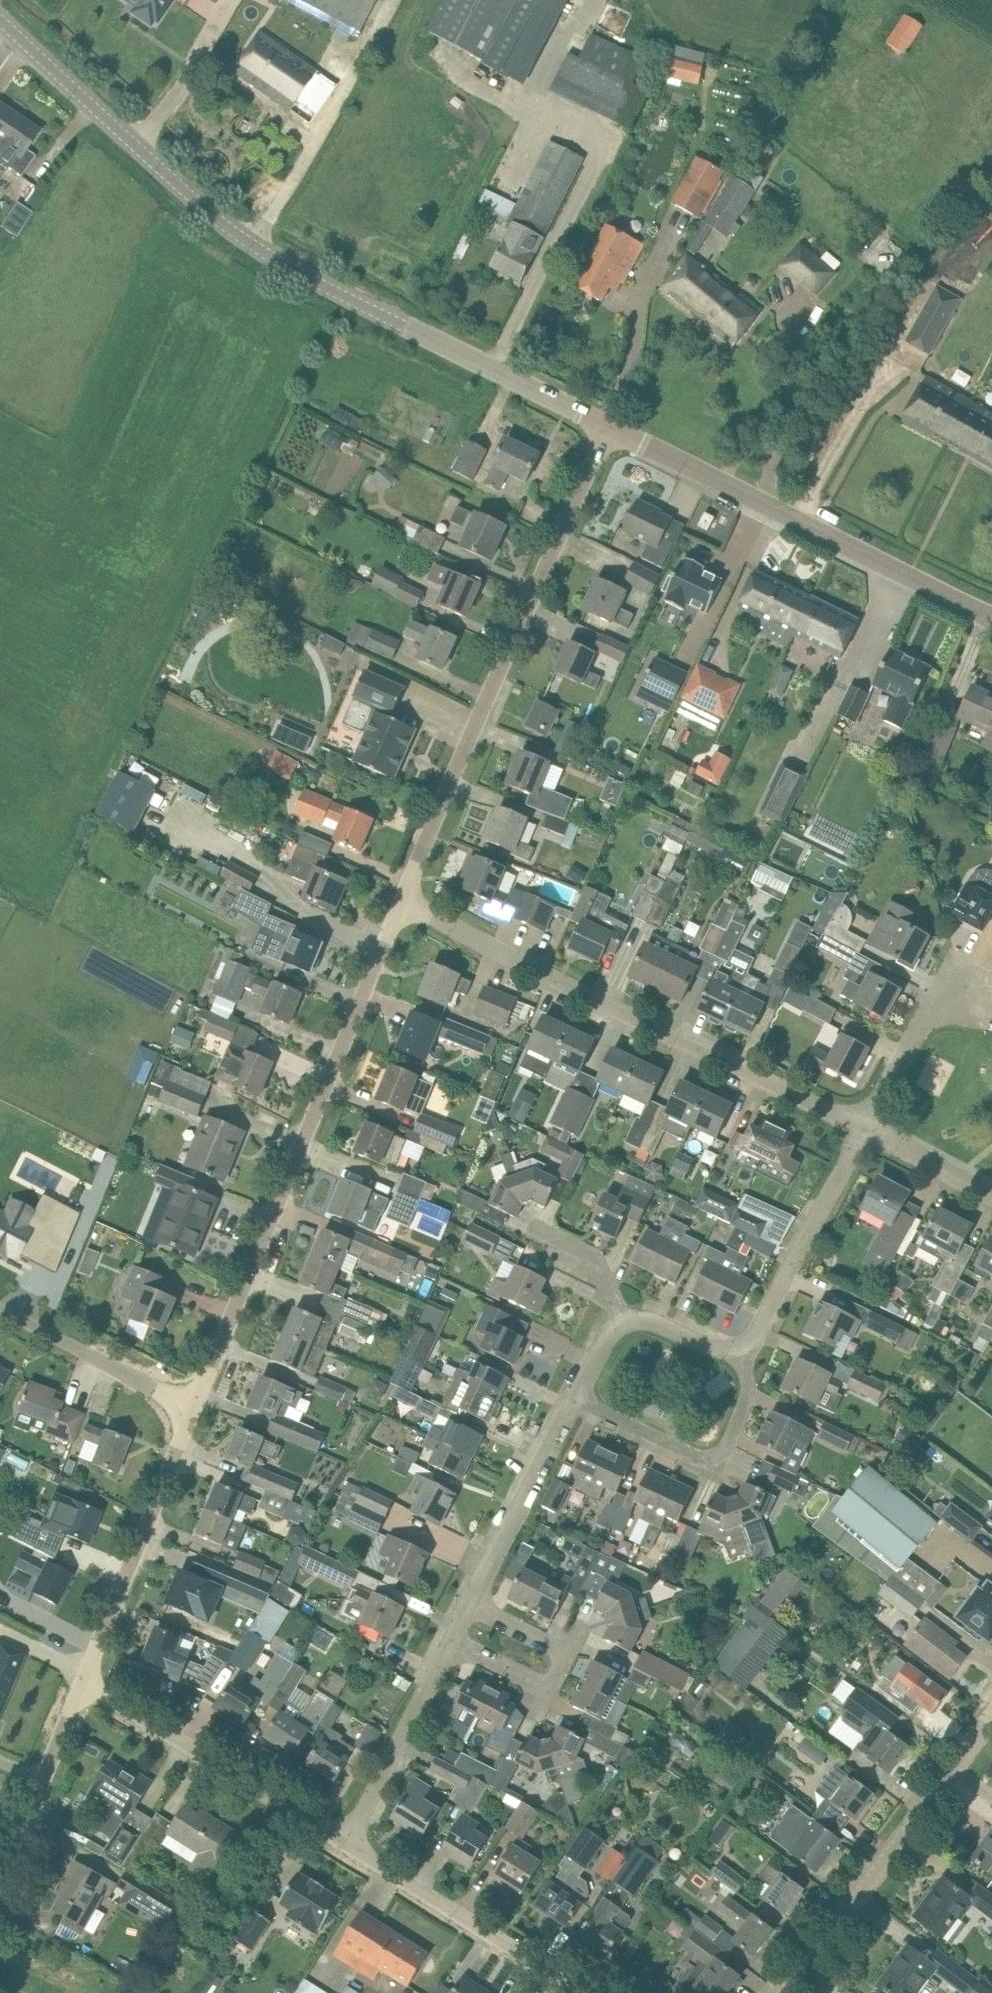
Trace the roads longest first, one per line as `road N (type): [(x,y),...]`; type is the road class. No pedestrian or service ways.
road 1 (tertiary): [(610,426),(282,264),(200,204),(0,15)]
road 2 (tertiary): [(191,1407),(400,902)]
road 3 (tertiary): [(400,902),(610,426)]
road 4 (residential): [(859,1129),(400,902)]
road 5 (tertiary): [(991,620),(610,426)]
road 6 (residential): [(783,1992),(991,1719)]
road 7 (residential): [(347,1841),(86,1675)]
road 8 (tertiary): [(86,1675),(191,1407)]
road 9 (residential): [(574,1399),(714,1461),(730,1451),(751,1382),(746,1345)]
road 10 (residential): [(581,1992),(347,1841)]
road 11 (residential): [(473,1604),(571,1653),(551,1693),(454,1644)]
road 12 (residential): [(746,1345),(761,1331),(859,1129)]
road 13 (tertiary): [(0,1897),(86,1675)]
road 14 (residential): [(473,1604),(574,1399)]
road 15 (residential): [(347,1841),(454,1644)]
road 16 (unclassified): [(191,1407),(0,1305)]
road 17 (residential): [(859,1129),(925,1012),(991,999)]
road 18 (residential): [(991,1196),(859,1129)]
road 19 (residential): [(622,1319),(598,1260),(525,1228)]
road 20 (residential): [(622,1319),(645,1316),(725,1349),(746,1345)]

